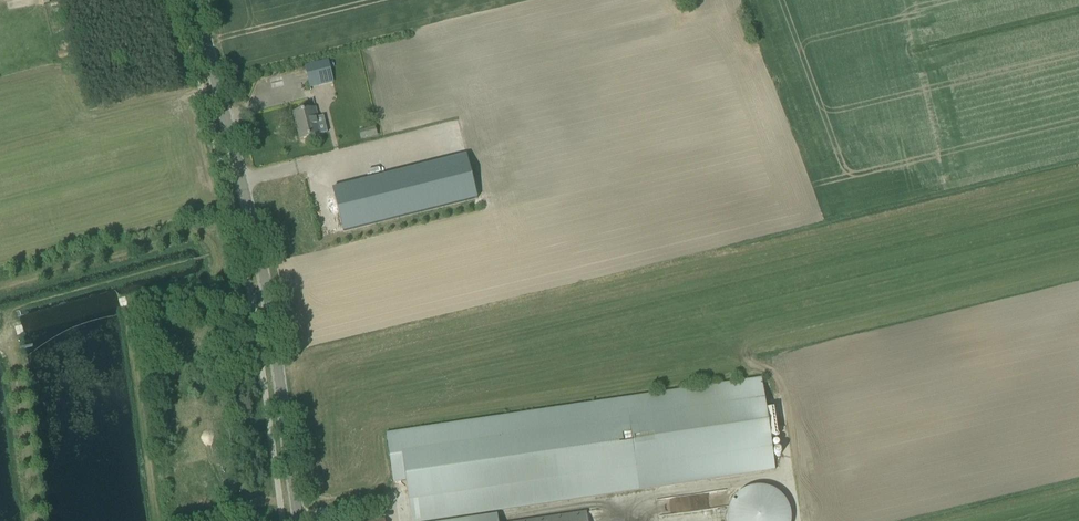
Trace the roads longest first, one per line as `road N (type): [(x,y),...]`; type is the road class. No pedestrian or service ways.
road 1 (tertiary): [(300,520),(268,273),(197,0)]

